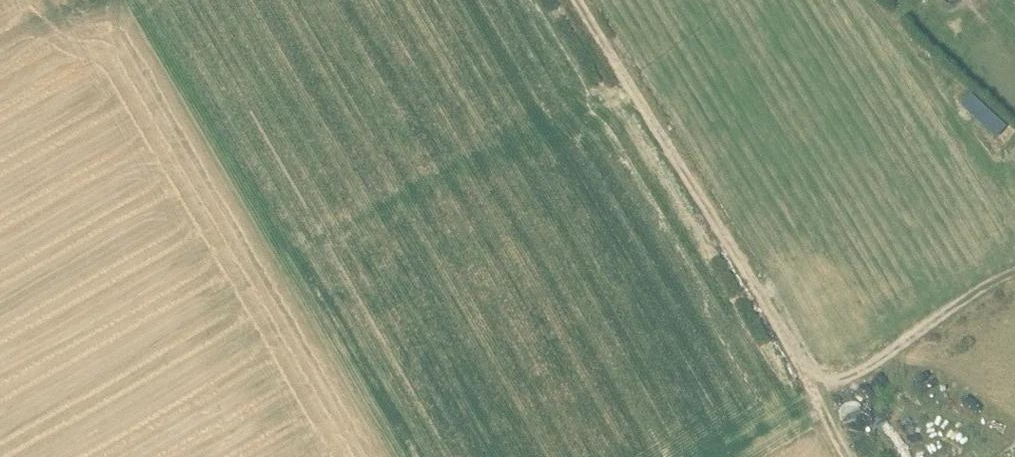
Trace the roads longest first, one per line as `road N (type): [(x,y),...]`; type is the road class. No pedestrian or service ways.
road 1 (track): [(583,0),(847,456)]
road 2 (track): [(812,387),(905,343),(1014,270)]

